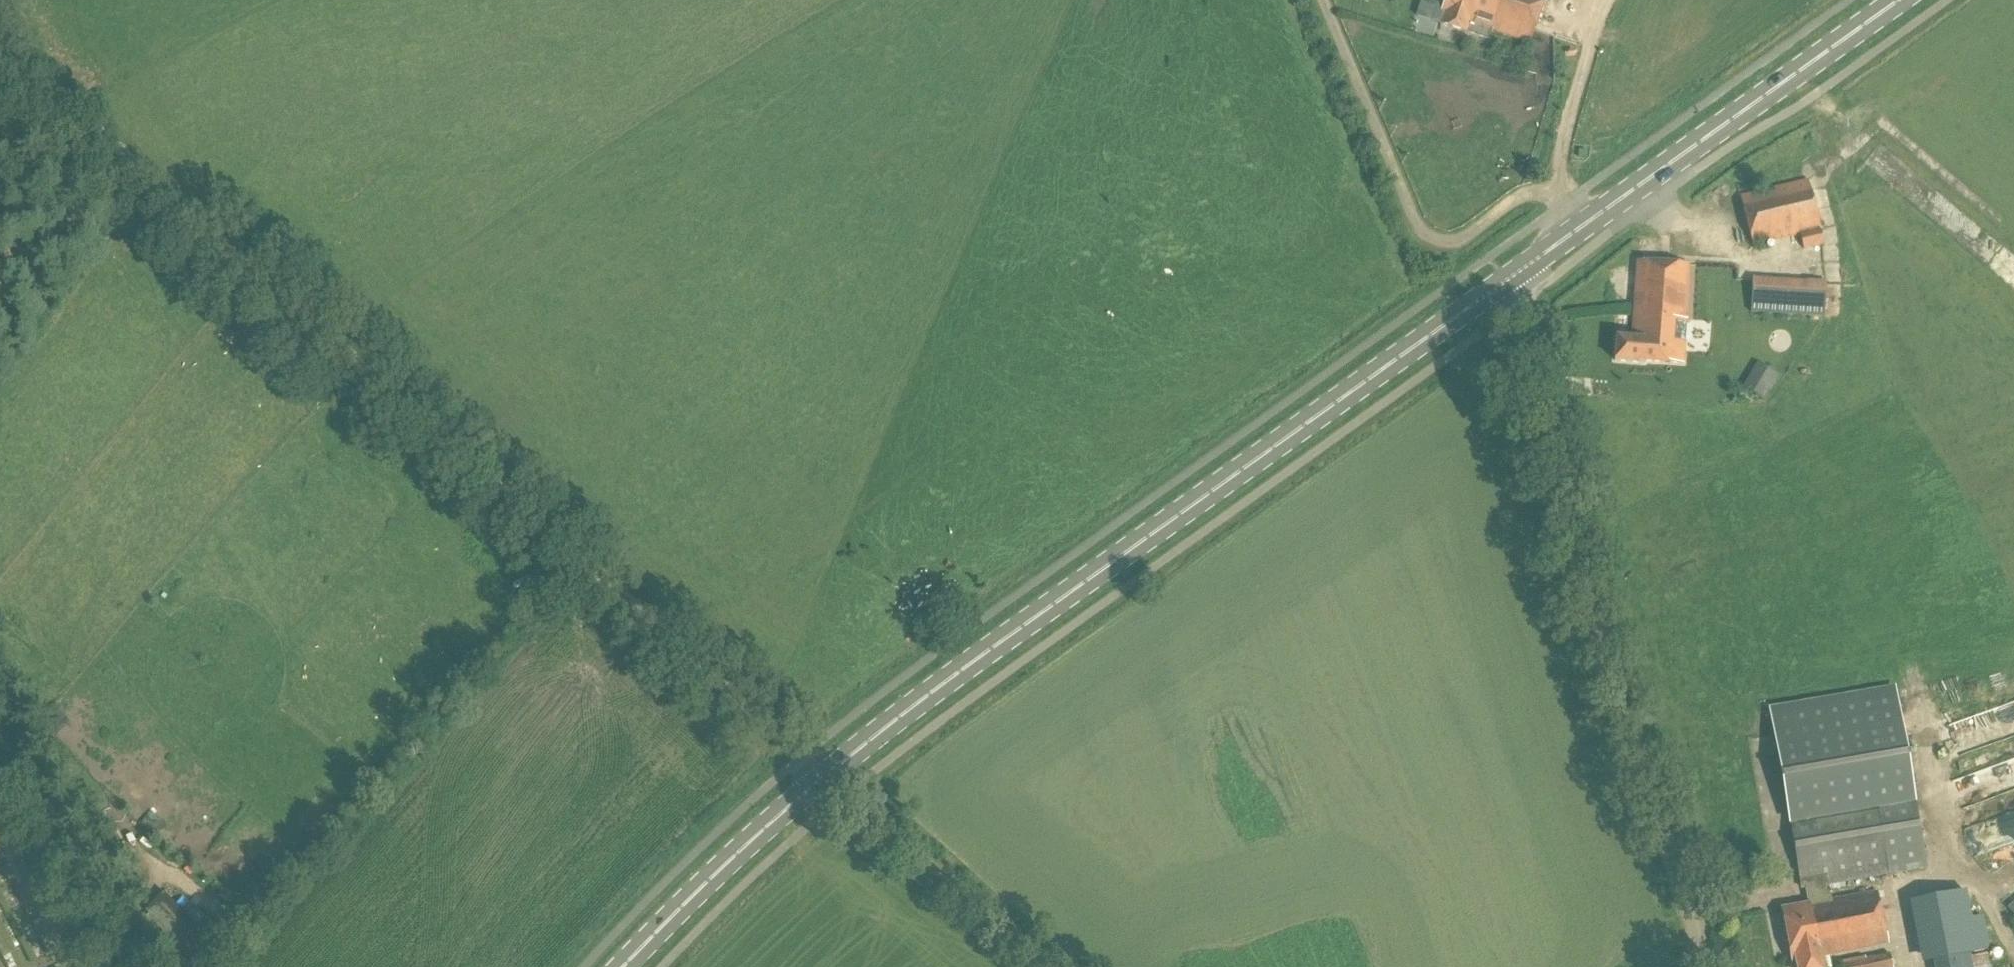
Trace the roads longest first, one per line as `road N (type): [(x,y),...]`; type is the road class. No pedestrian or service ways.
road 1 (secondary): [(625,966),(825,776),(1503,284)]
road 2 (track): [(801,757),(45,87)]
road 3 (unclassified): [(1703,966),(1562,526),(1503,284)]
road 4 (secondary): [(1503,284),(1901,0)]
road 5 (unclassified): [(1558,207),(1562,154),(1603,0)]

